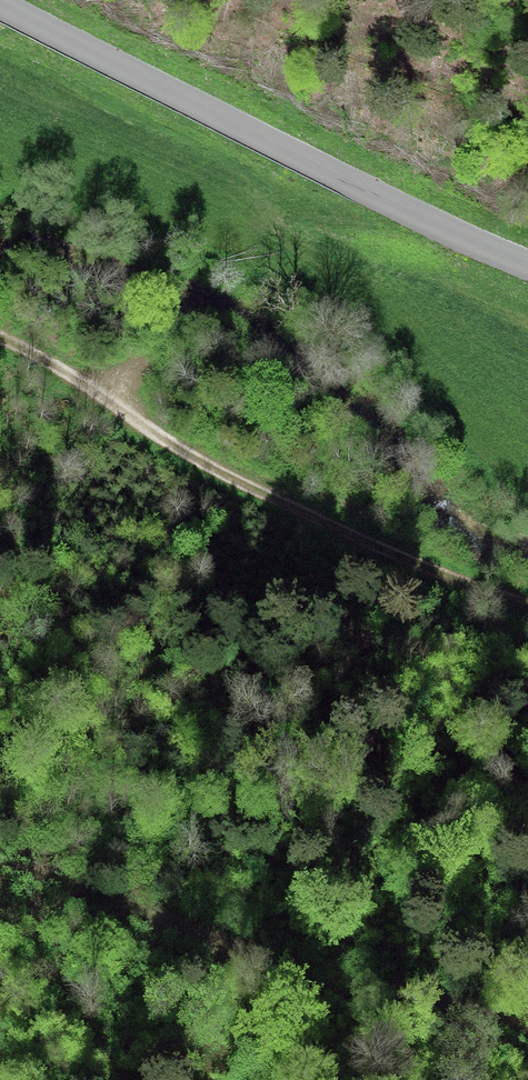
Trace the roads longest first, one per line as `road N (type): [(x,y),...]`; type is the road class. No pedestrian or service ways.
road 1 (track): [(527,603),(351,538),(216,472),(0,342)]
road 2 (tertiary): [(0,5),(527,267)]
road 3 (track): [(0,867),(190,920),(354,999),(471,1005),(527,1026)]

